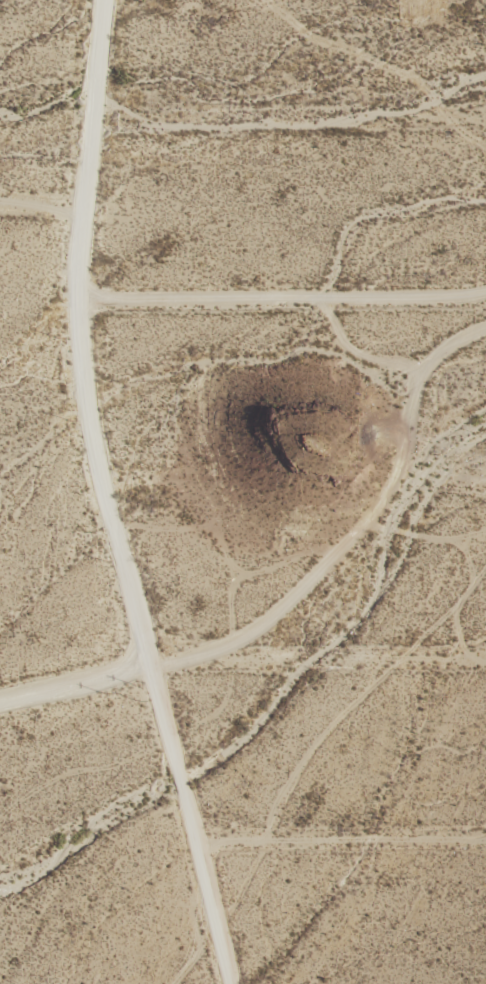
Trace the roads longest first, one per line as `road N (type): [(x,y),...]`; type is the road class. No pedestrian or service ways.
road 1 (track): [(190,842),(435,829),(449,815),(437,676),(411,661),(238,652)]
road 2 (track): [(89,147),(425,167)]

